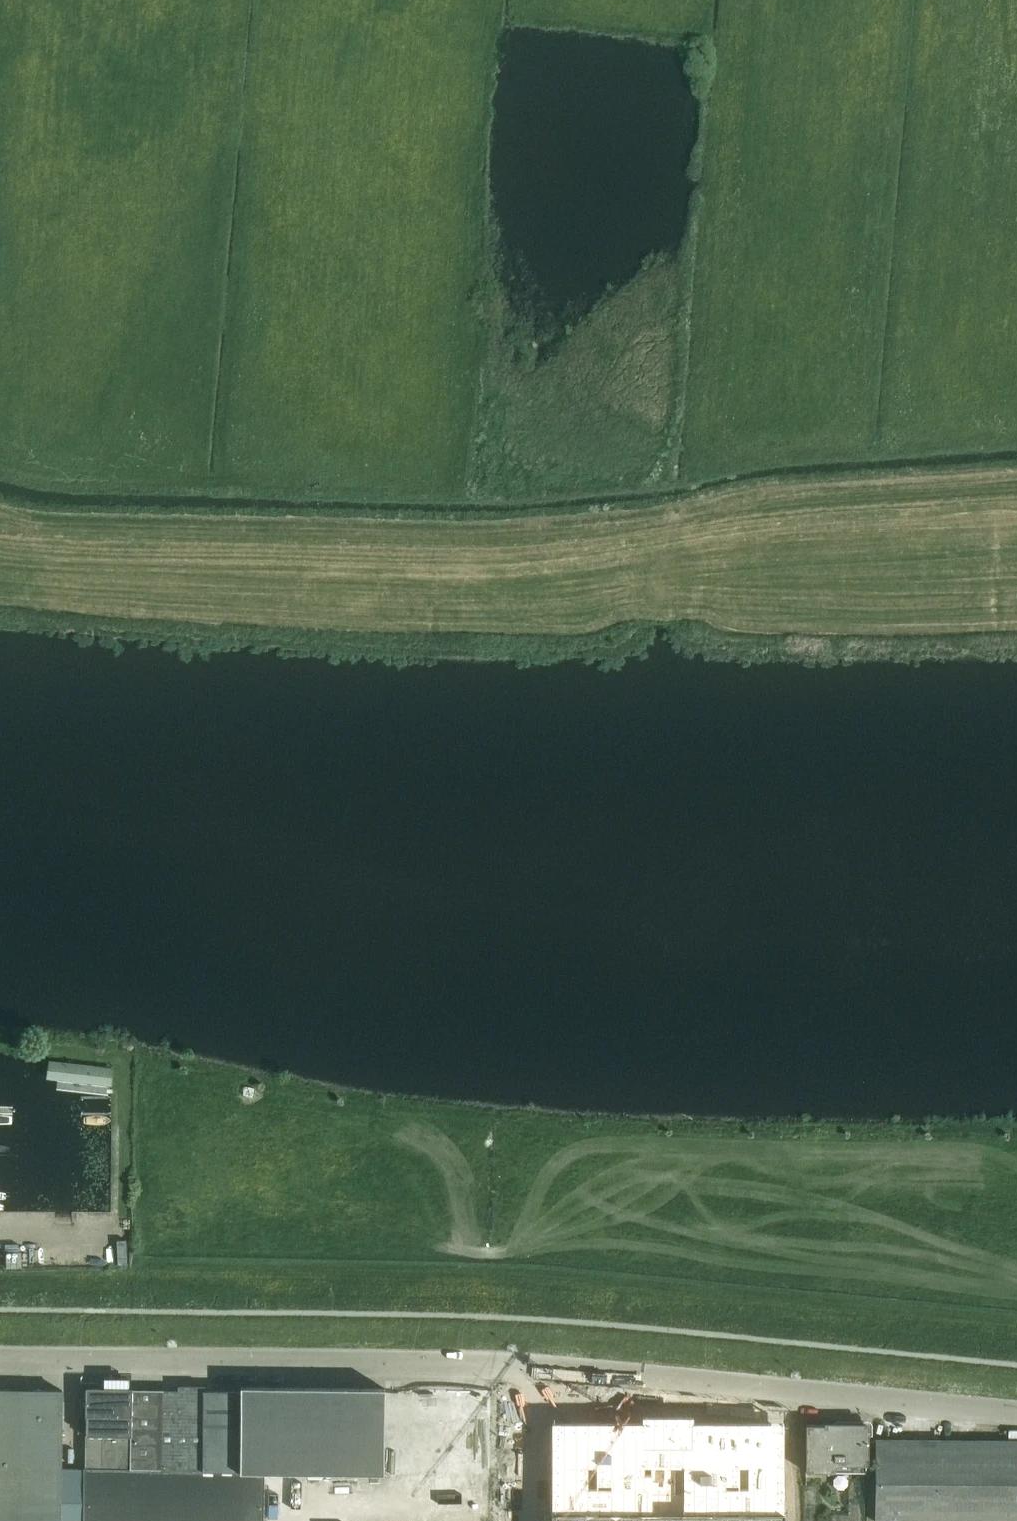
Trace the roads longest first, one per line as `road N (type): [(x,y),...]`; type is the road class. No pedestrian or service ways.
road 1 (unclassified): [(0,1357),(475,1360),(667,1372),(1016,1412)]

